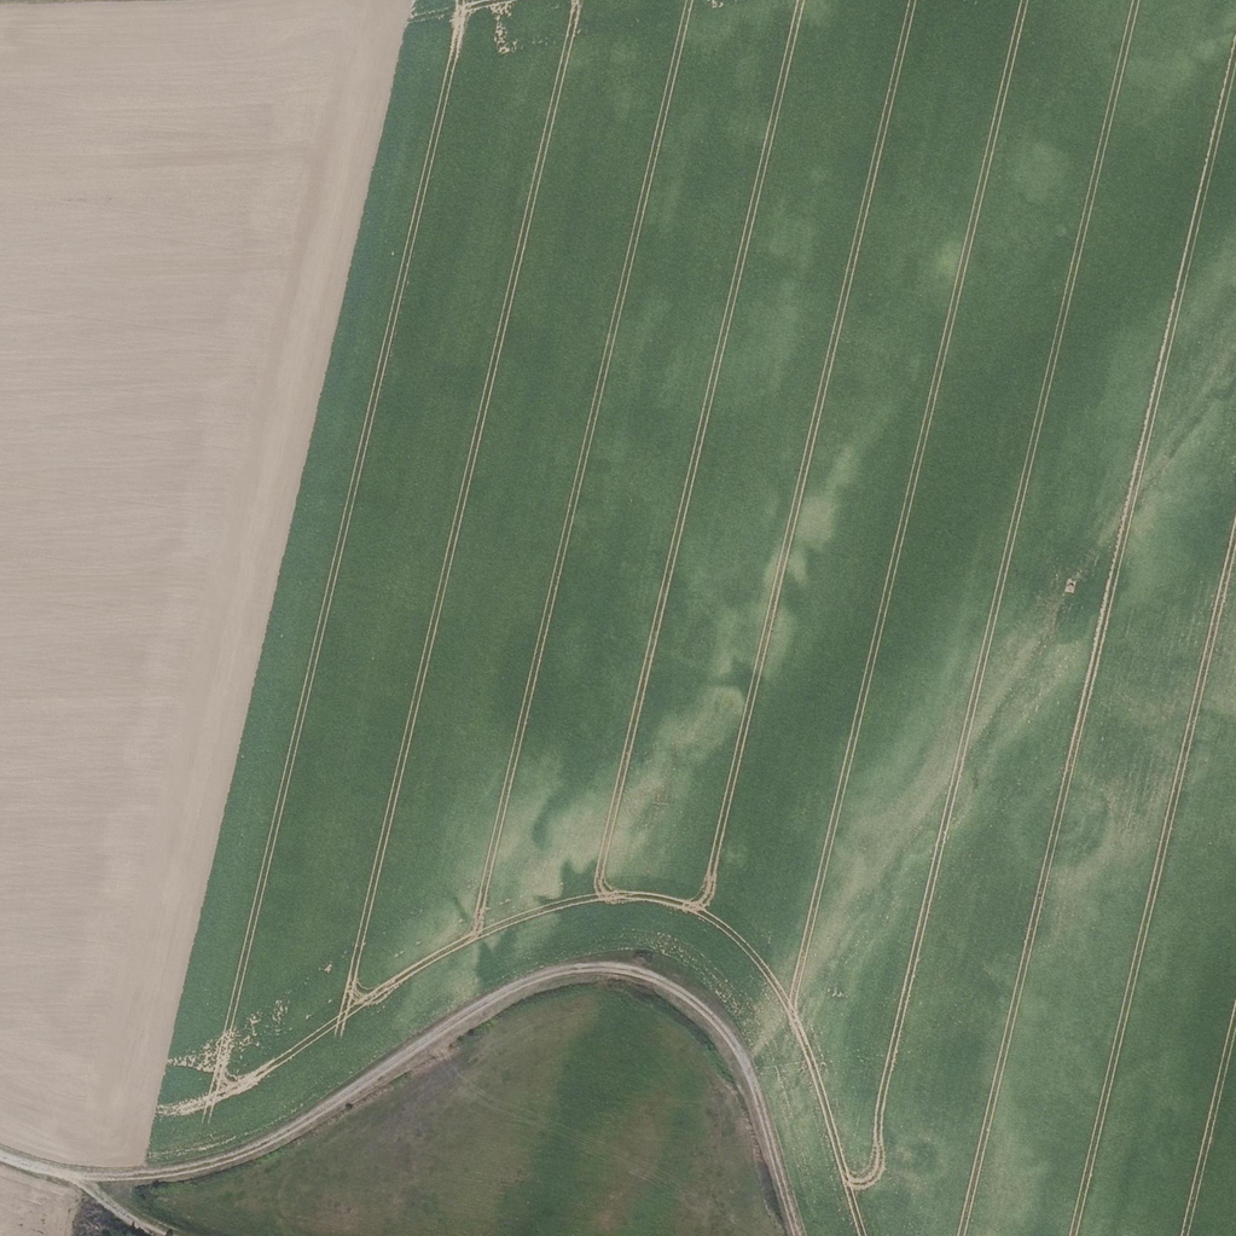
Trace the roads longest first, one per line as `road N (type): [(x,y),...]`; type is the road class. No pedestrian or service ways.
road 1 (track): [(0,1160),(67,1179),(167,1173),(255,1145),(521,978),(578,962),(638,969),(728,1039),(755,1094),(793,1235)]

